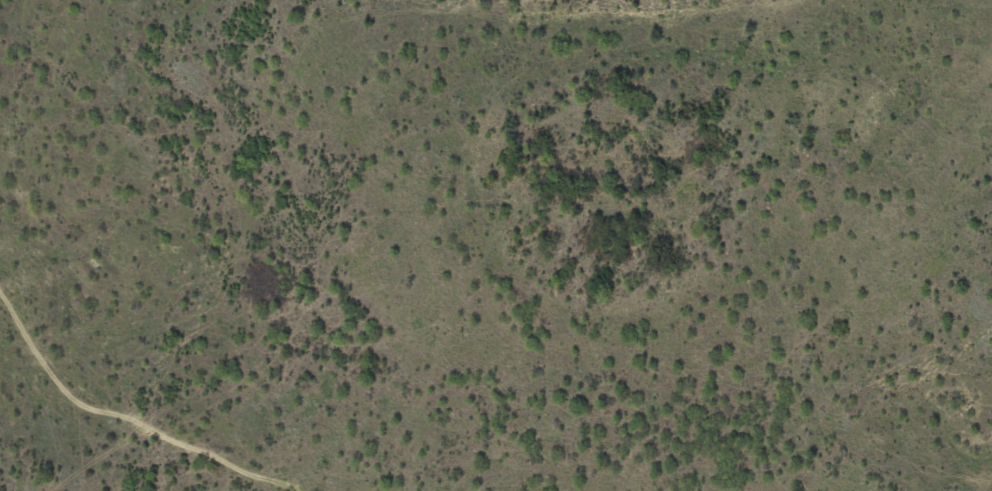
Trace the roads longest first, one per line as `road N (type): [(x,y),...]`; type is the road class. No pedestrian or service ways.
road 1 (residential): [(0,401),(34,429),(182,490)]

